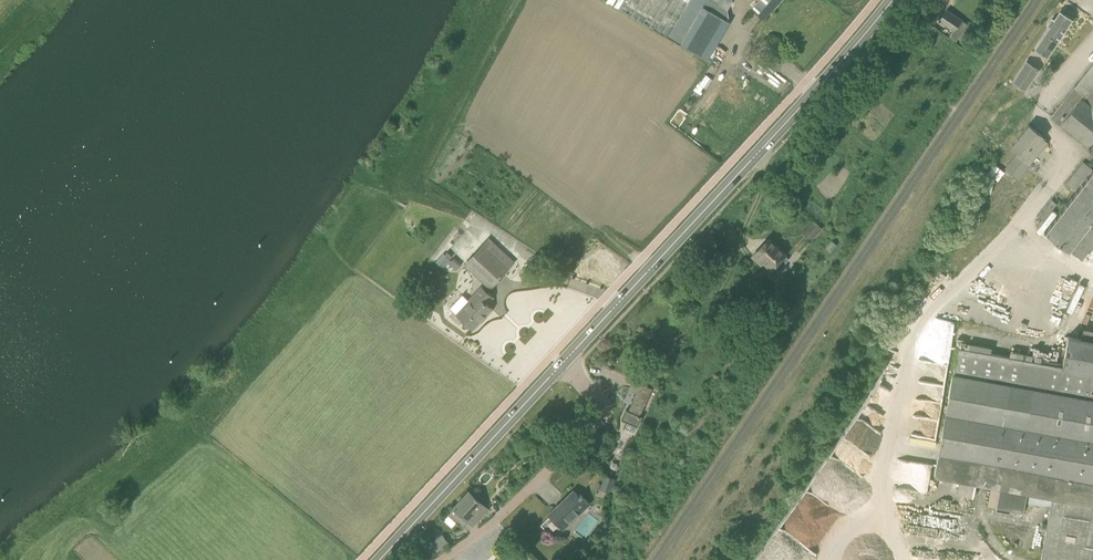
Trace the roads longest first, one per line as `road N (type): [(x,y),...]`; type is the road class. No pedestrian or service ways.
road 1 (secondary): [(564,360),(891,0)]
road 2 (residential): [(444,559),(597,426),(602,399),(564,360)]
road 3 (secondary): [(380,559),(564,360)]

